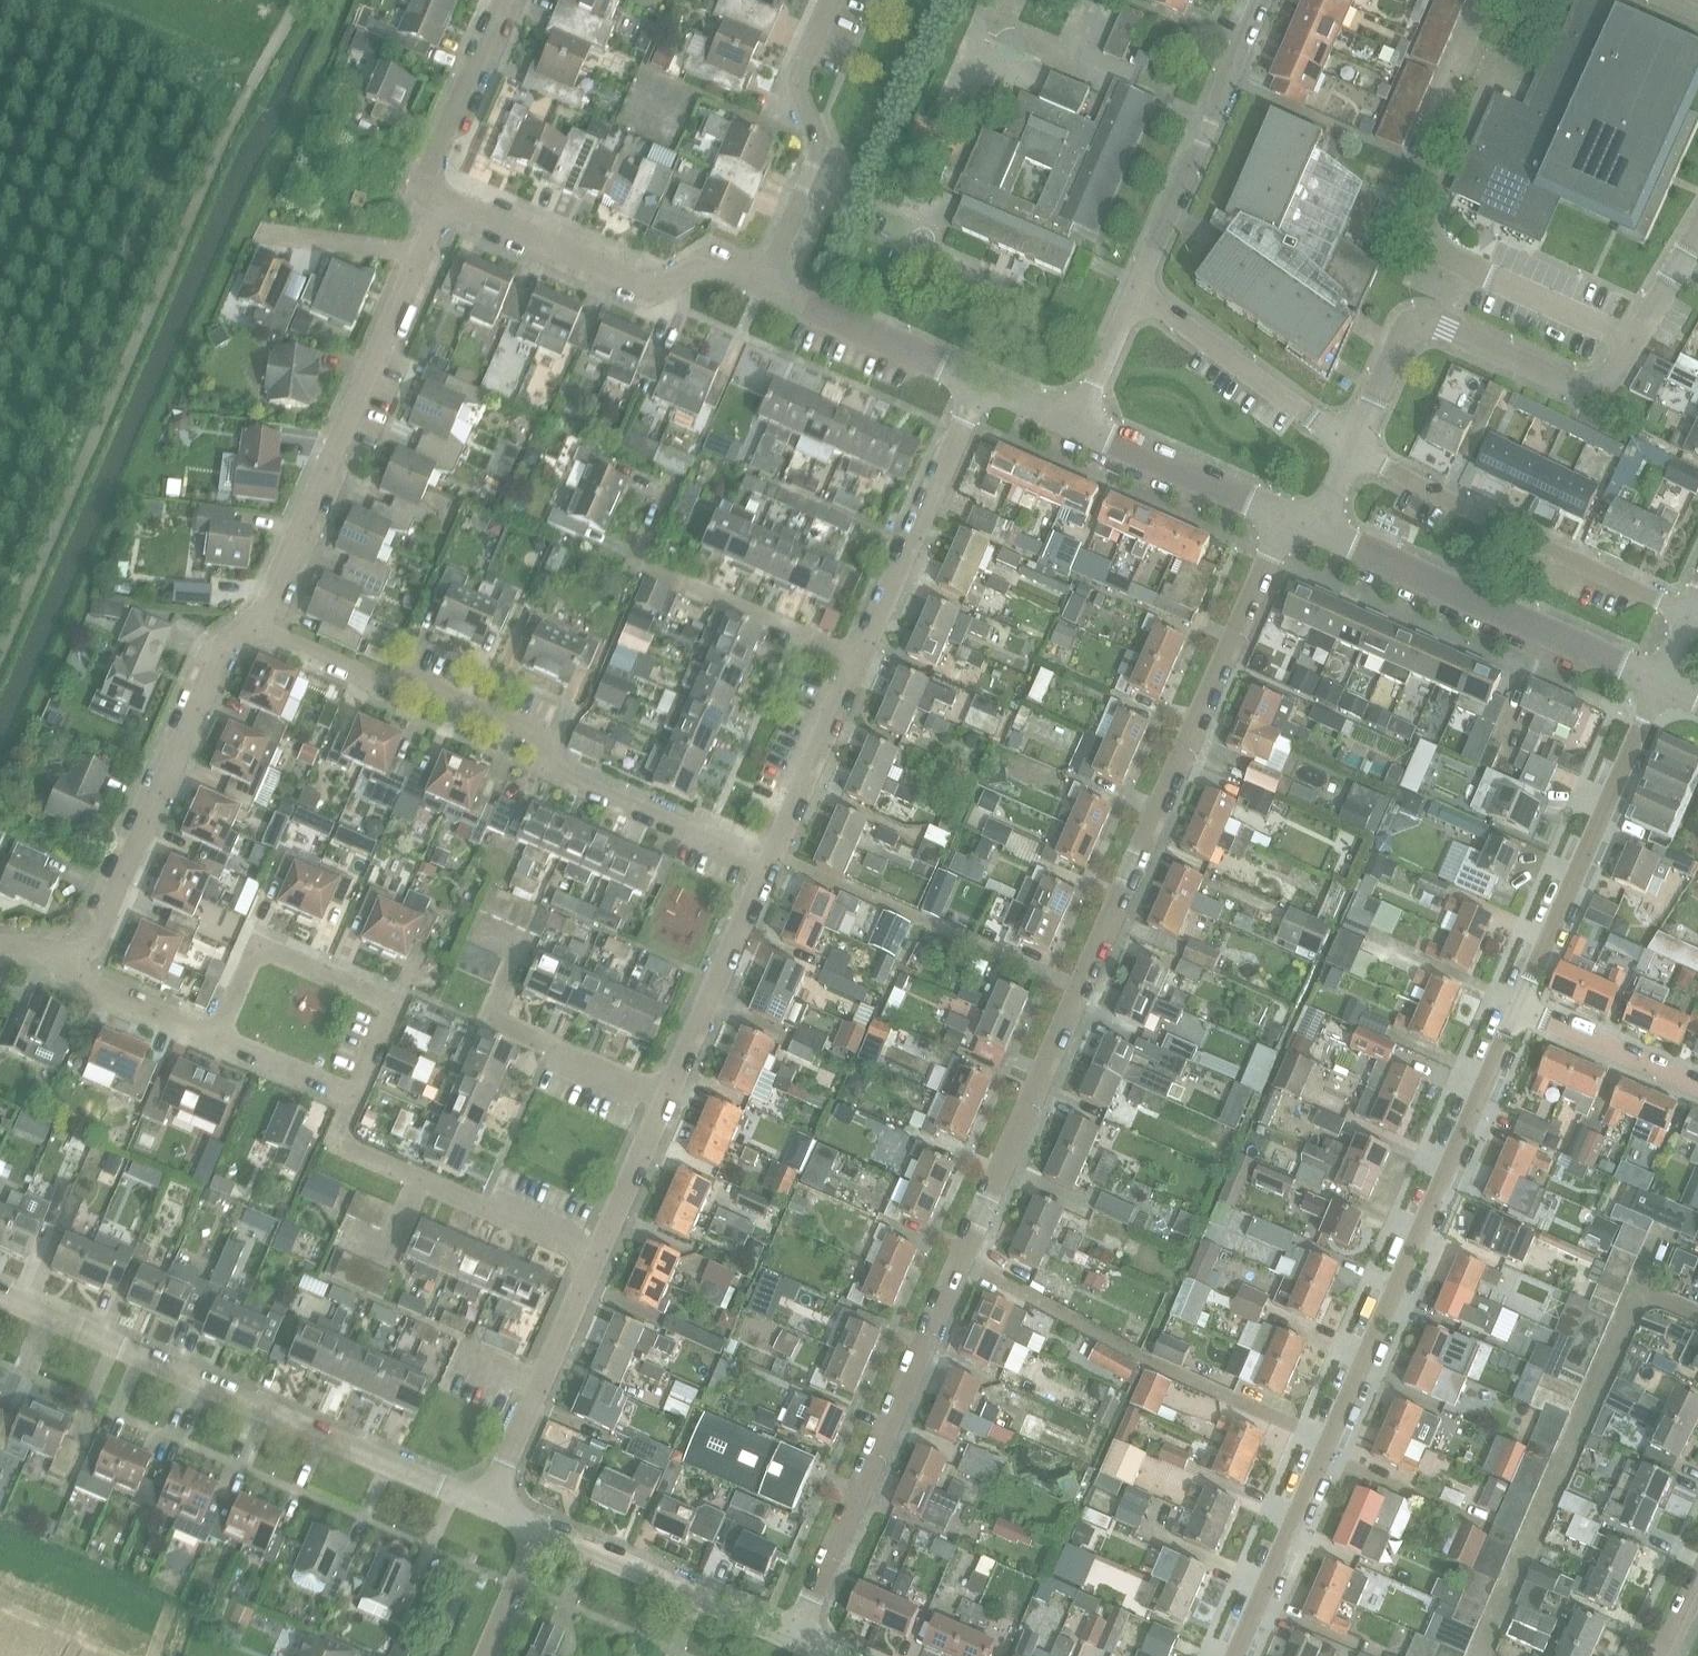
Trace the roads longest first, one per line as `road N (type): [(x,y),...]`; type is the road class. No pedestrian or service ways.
road 1 (residential): [(798,1636),(1287,517)]
road 2 (residential): [(1520,1007),(1237,1655)]
road 3 (residential): [(767,866),(564,776),(552,745),(413,684),(391,692),(259,632)]
road 4 (residential): [(490,1504),(0,1293)]
road 5 (residential): [(1353,446),(1401,341),(1419,325),(1438,325),(1578,387),(1604,383),(1697,236)]
road 6 (residential): [(259,632),(445,203)]
road 7 (residential): [(1691,615),(1419,490),(1353,446)]
road 8 (residential): [(1660,684),(1316,529)]
road 9 (residential): [(80,954),(225,649),(259,632)]
road 10 (residential): [(1660,684),(1520,1007)]
road 11 (residential): [(764,284),(710,260),(652,290),(445,203)]
road 12 (residential): [(220,1037),(258,948),(394,1005),(355,1097)]
road 13 (residential): [(1132,299),(1263,0)]
road 14 (residential): [(764,284),(819,146),(797,83),(831,0)]
road 15 (residential): [(859,659),(980,382)]
road 16 (residential): [(798,1636),(536,1526)]
road 17 (residential): [(595,1257),(343,1149)]
road 18 (residential): [(490,1504),(595,1257)]
road 19 (residential): [(1353,446),(1167,313),(1132,299)]
road 20 (residential): [(666,1096),(767,866)]
road 21 (residential): [(980,382),(764,284)]
road 22 (residential): [(859,659),(644,567)]
road 23 (residential): [(1287,517),(1074,423)]
road 24 (residential): [(767,866),(859,659)]
road 25 (residential): [(445,203),(430,168),(502,0)]
road 26 (residential): [(666,1096),(487,1017)]
road 27 (residential): [(1697,1084),(1520,1007)]
road 28 (residential): [(595,1257),(666,1096)]
road 29 (residential): [(220,1037),(89,982),(80,954)]
road 30 (residential): [(355,1097),(220,1037)]
road 31 (residential): [(480,1655),(536,1526)]
road 32 (residential): [(1074,423),(1132,299)]

